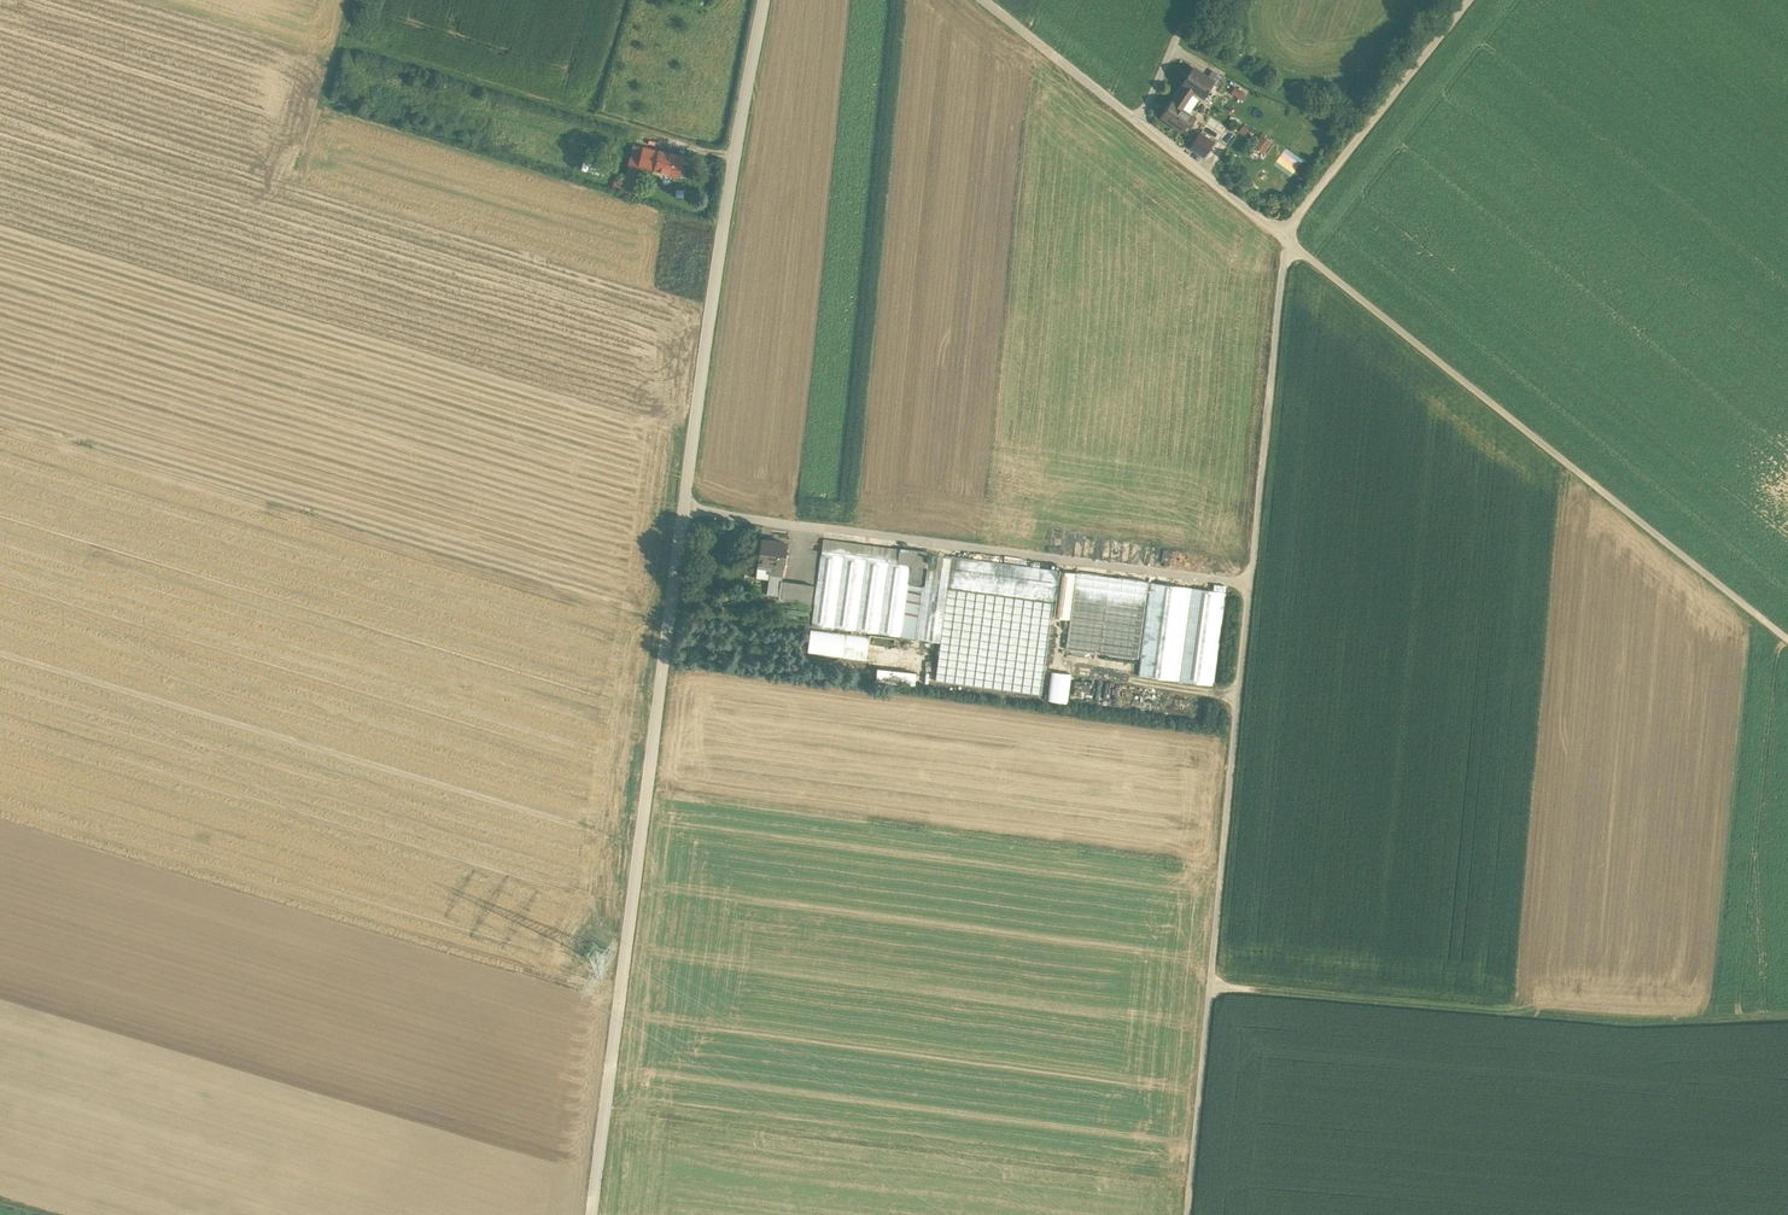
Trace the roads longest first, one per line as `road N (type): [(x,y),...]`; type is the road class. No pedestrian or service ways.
road 1 (tertiary): [(763,0),(702,341),(591,1214)]
road 2 (track): [(1187,1214),(1290,243)]
road 3 (track): [(1245,207),(1787,641)]
road 4 (track): [(1210,982),(1640,1018),(1787,1016)]
road 5 (residential): [(980,0),(1245,207)]
road 6 (track): [(339,47),(636,135)]
road 7 (track): [(1282,236),(1472,0)]

